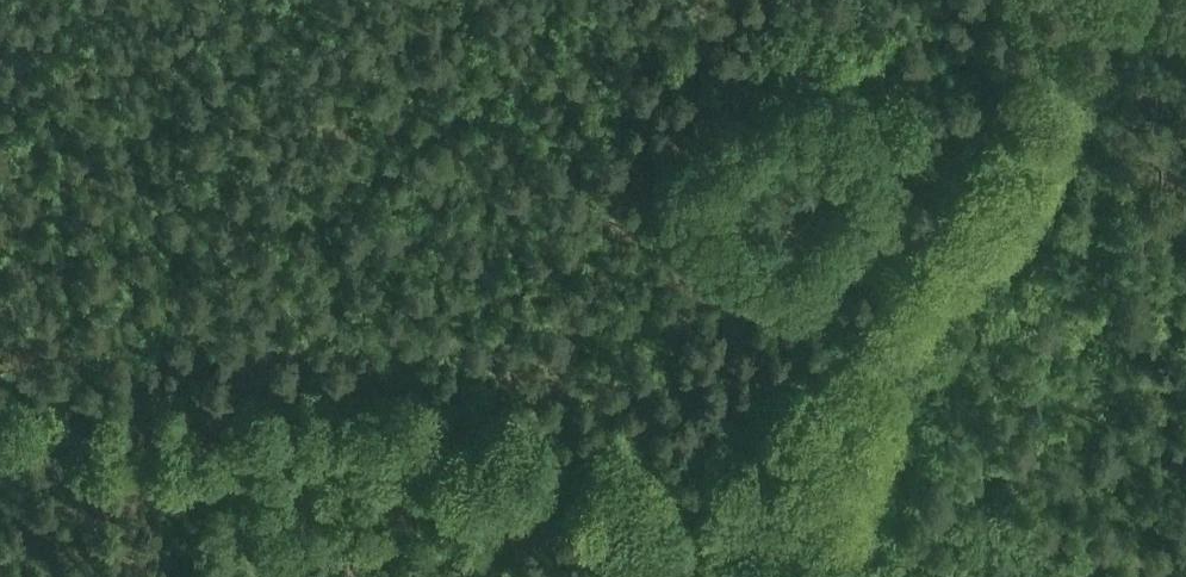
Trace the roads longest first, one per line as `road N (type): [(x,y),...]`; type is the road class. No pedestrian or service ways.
road 1 (track): [(714,505),(550,455),(385,432),(0,426)]
road 2 (track): [(988,576),(714,505),(614,576)]

